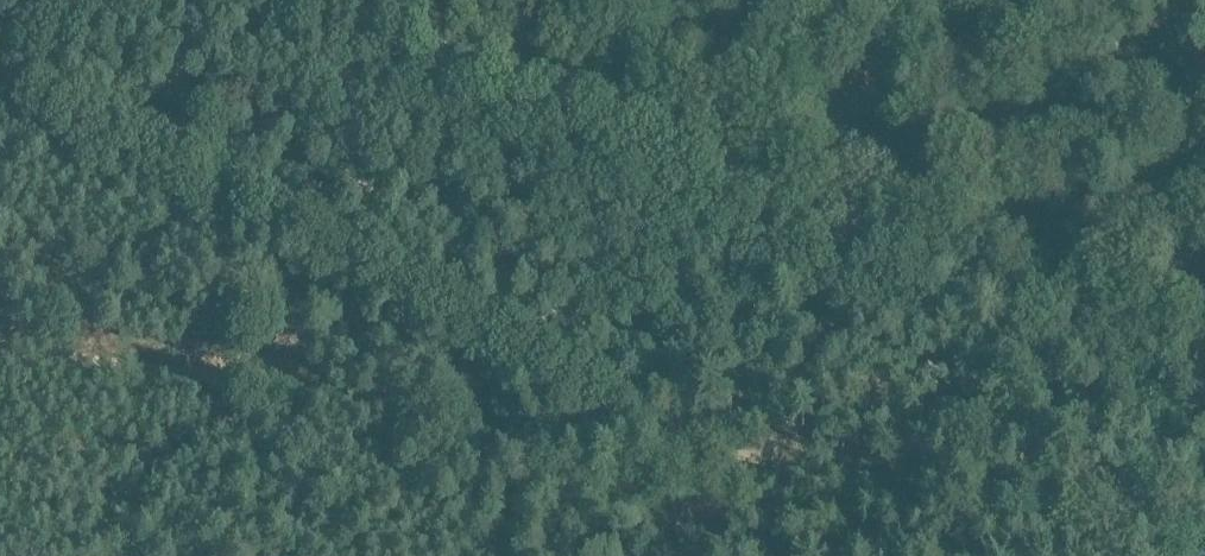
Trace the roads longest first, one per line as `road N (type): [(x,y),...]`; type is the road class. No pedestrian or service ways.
road 1 (tertiary): [(1204,358),(893,246),(375,0)]
road 2 (track): [(686,452),(670,428),(0,76)]
road 3 (track): [(0,344),(686,452)]
road 4 (track): [(686,452),(1089,503),(1204,491)]

